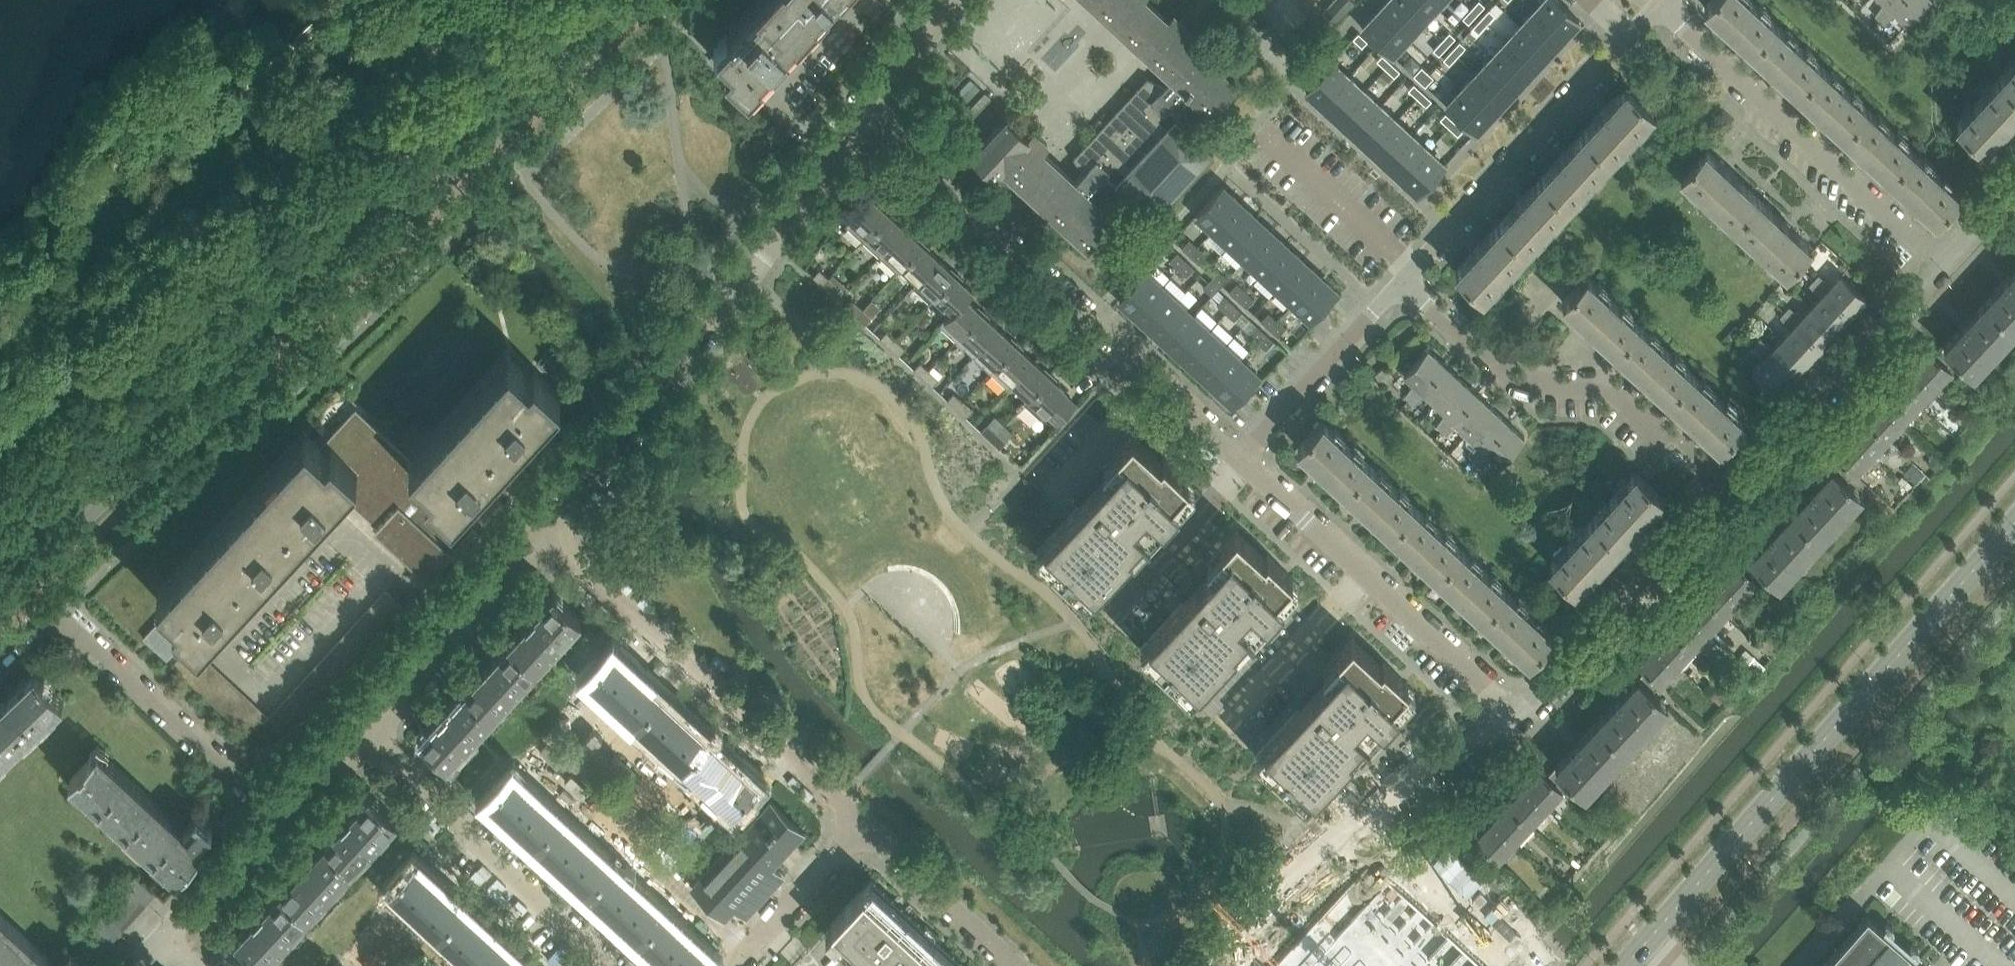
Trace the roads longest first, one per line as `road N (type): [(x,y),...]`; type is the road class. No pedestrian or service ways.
road 1 (secondary): [(0,601),(633,0)]
road 2 (secondary): [(582,0),(0,552)]
road 3 (tertiary): [(1625,965),(2014,522)]
road 4 (residential): [(551,534),(869,116)]
road 5 (residential): [(1238,458),(869,116)]
road 6 (residential): [(856,823),(551,534)]
road 7 (residential): [(1189,965),(1393,789),(1521,715)]
road 8 (residential): [(1730,491),(1611,391),(1509,383),(1402,284)]
road 9 (residential): [(1238,458),(1521,715)]
road 10 (residential): [(1943,260),(1662,4)]
road 11 (residential): [(0,652),(39,617),(55,616),(275,816)]
road 12 (residential): [(1632,34),(1402,284)]
road 13 (residential): [(615,965),(366,741)]
road 14 (residential): [(1730,491),(1943,260)]
road 15 (residential): [(1521,715),(1730,491)]
road 16 (residential): [(366,741),(551,534)]
road 17 (residential): [(1402,284),(1238,458)]
road 18 (residential): [(1017,965),(856,823)]
road 19 (residential): [(734,965),(856,823)]
road 20 (residential): [(168,938),(275,816)]
road 21 (residential): [(869,116),(947,0)]

